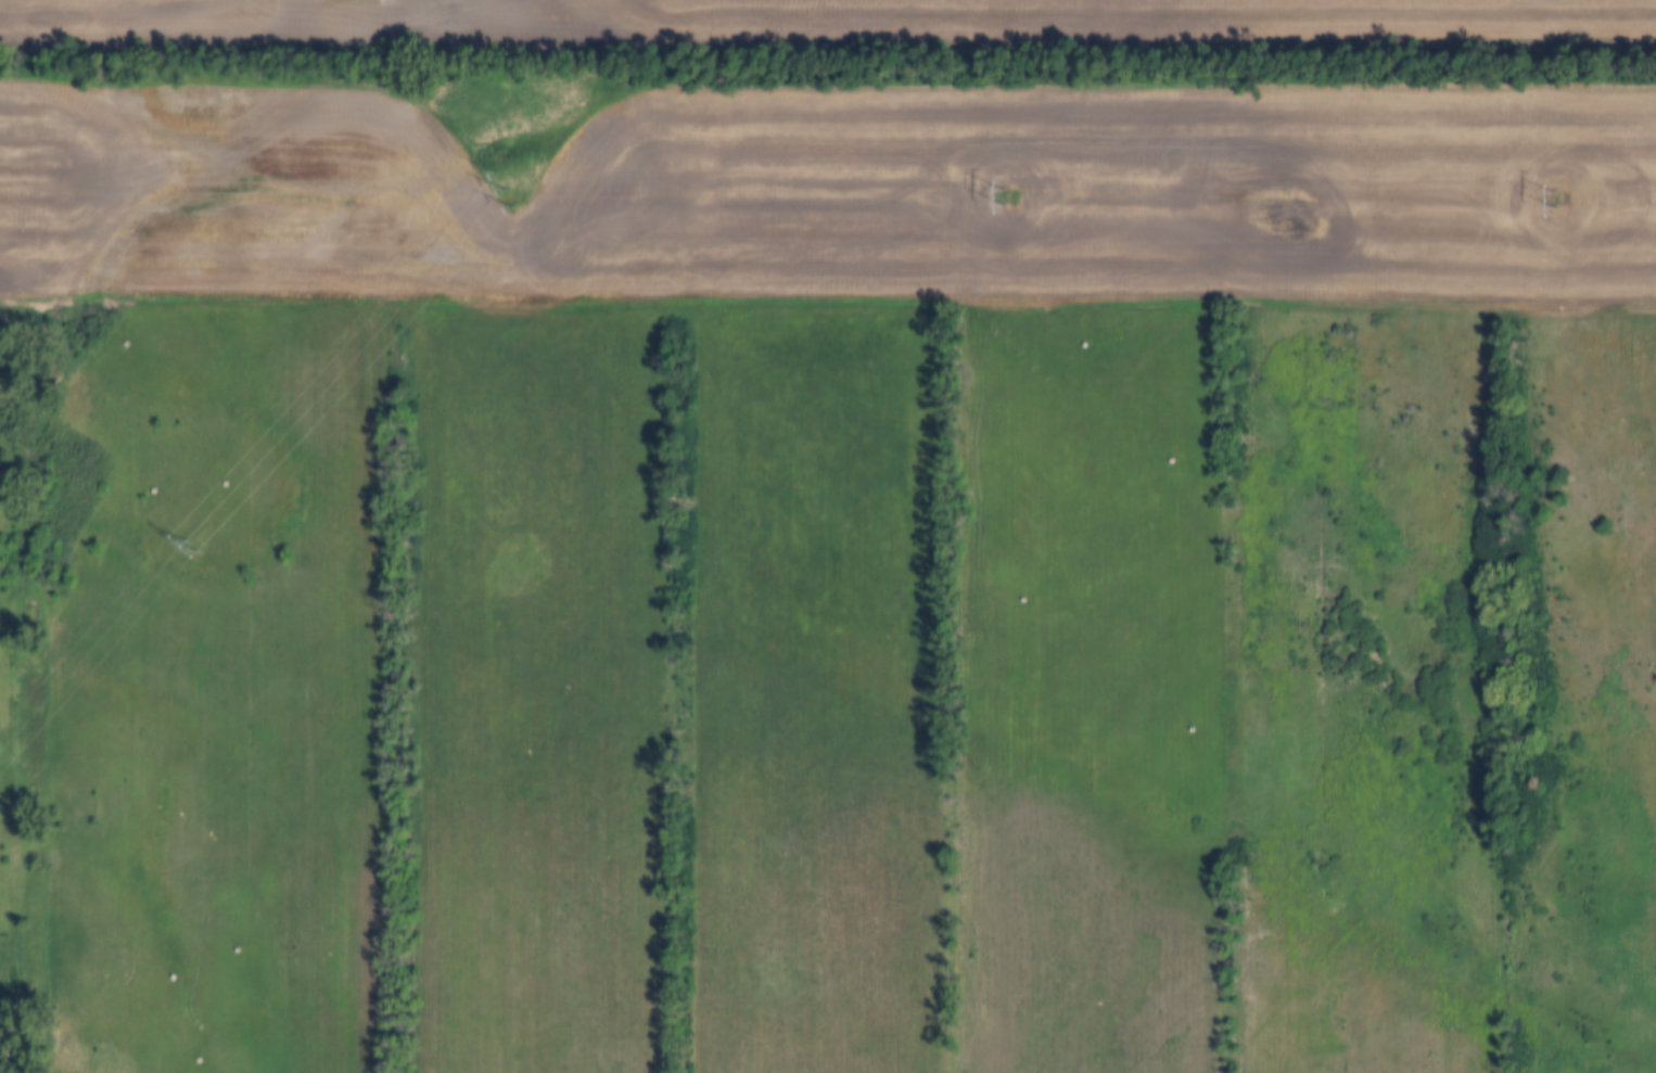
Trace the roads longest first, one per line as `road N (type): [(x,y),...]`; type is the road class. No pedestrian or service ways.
road 1 (track): [(1655,308),(387,304),(271,290),(0,290)]

